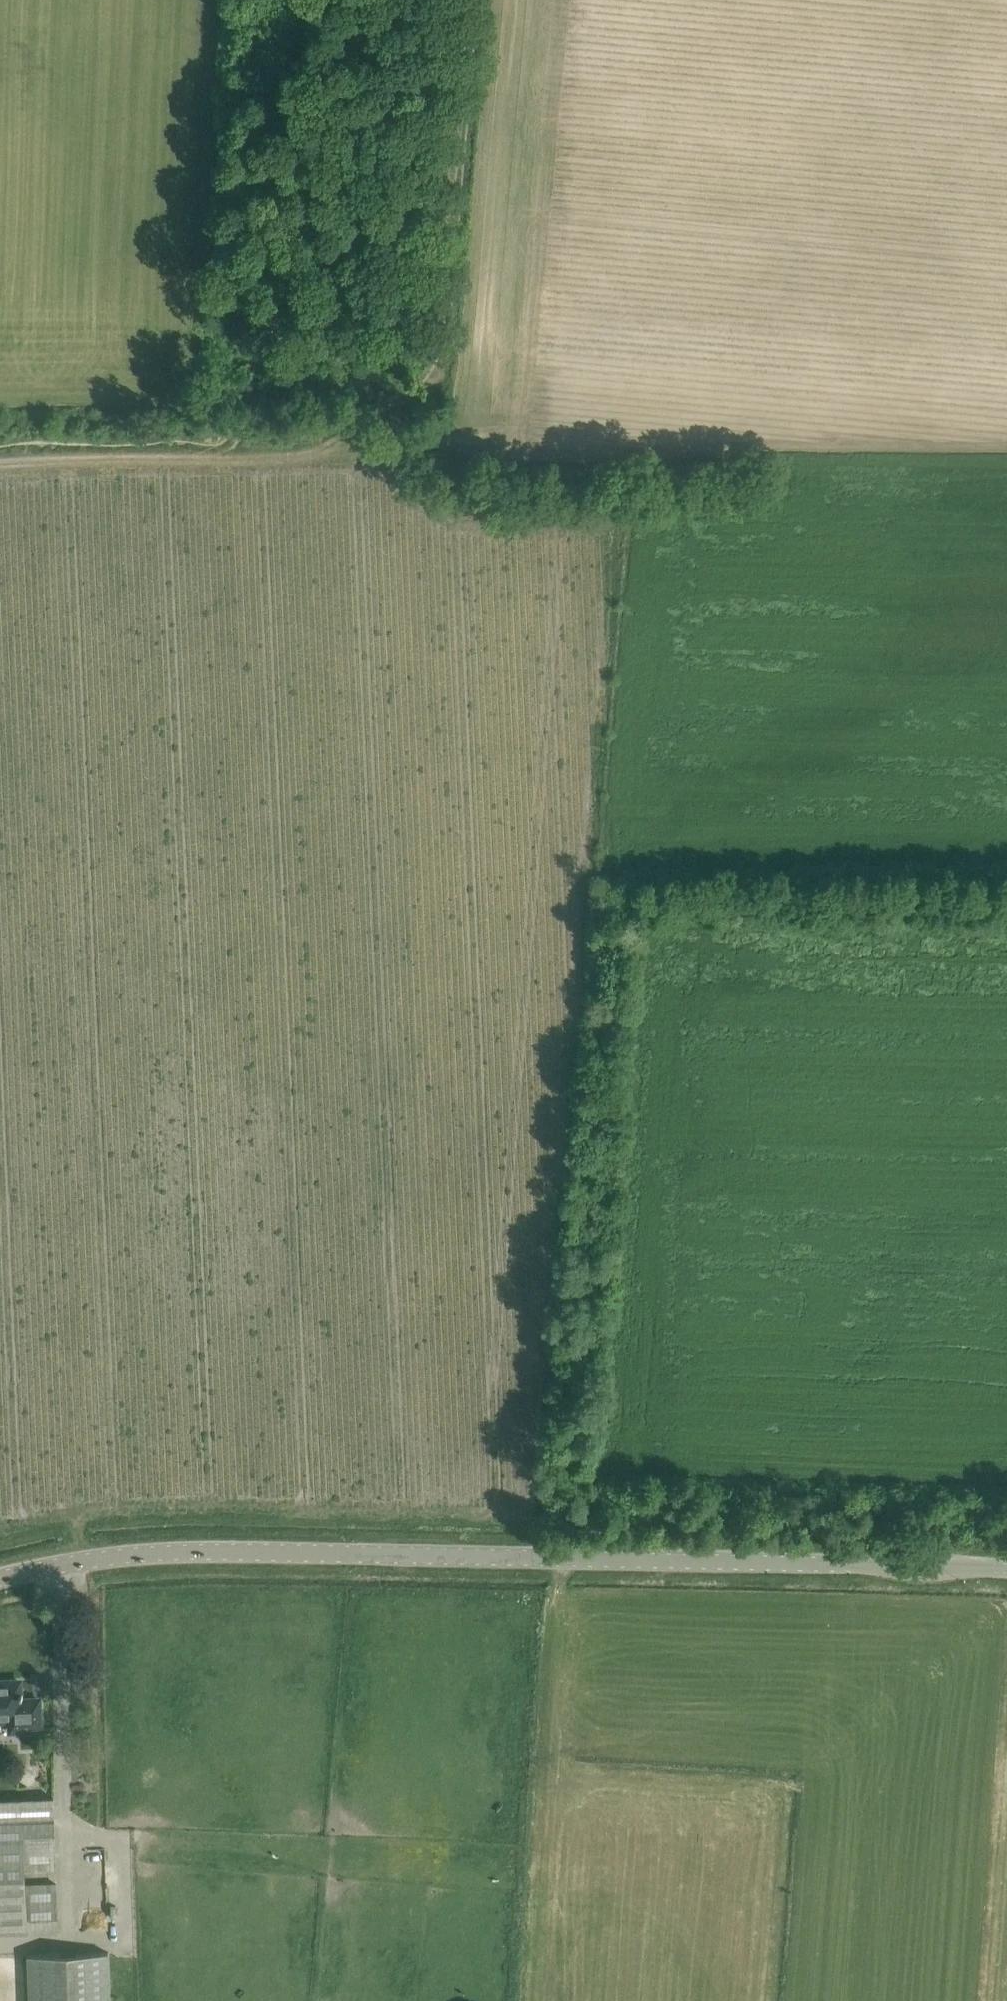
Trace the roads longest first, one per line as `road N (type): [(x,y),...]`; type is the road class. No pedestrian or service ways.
road 1 (tertiary): [(0,1580),(73,1565),(264,1553),(1006,1568)]
road 2 (track): [(0,422),(249,411)]

